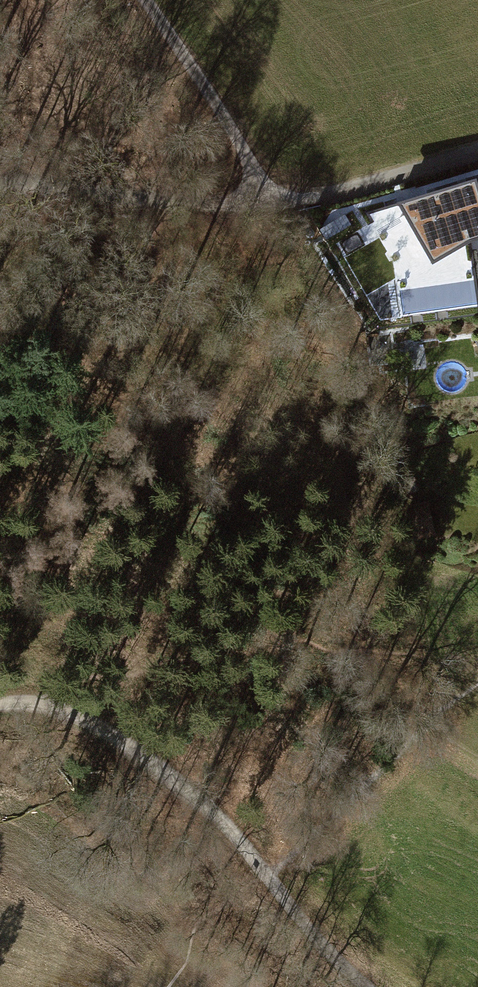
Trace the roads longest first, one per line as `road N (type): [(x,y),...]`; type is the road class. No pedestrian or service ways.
road 1 (track): [(0,705),(65,709),(119,735),(218,815),(268,879)]
road 2 (track): [(274,206),(0,179)]
road 3 (track): [(146,0),(274,206)]
road 4 (track): [(477,151),(274,206)]
road 5 (track): [(268,879),(372,986)]

